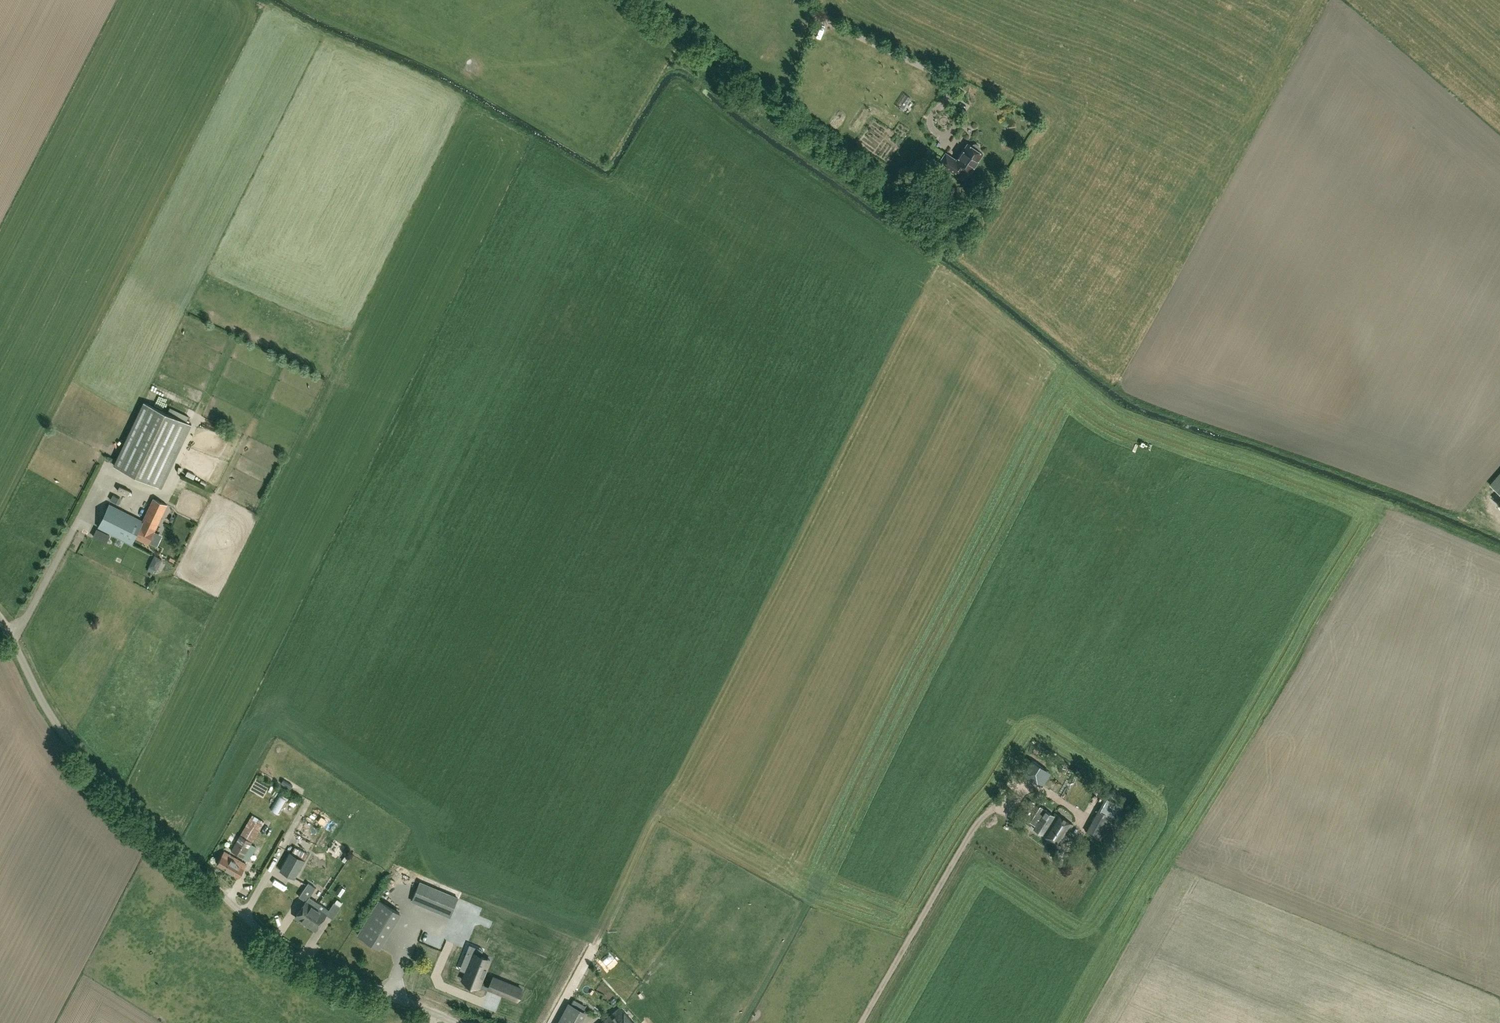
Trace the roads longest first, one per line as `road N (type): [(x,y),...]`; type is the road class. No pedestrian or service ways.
road 1 (unclassified): [(453,1022),(318,967),(258,930),(56,727),(0,622)]

